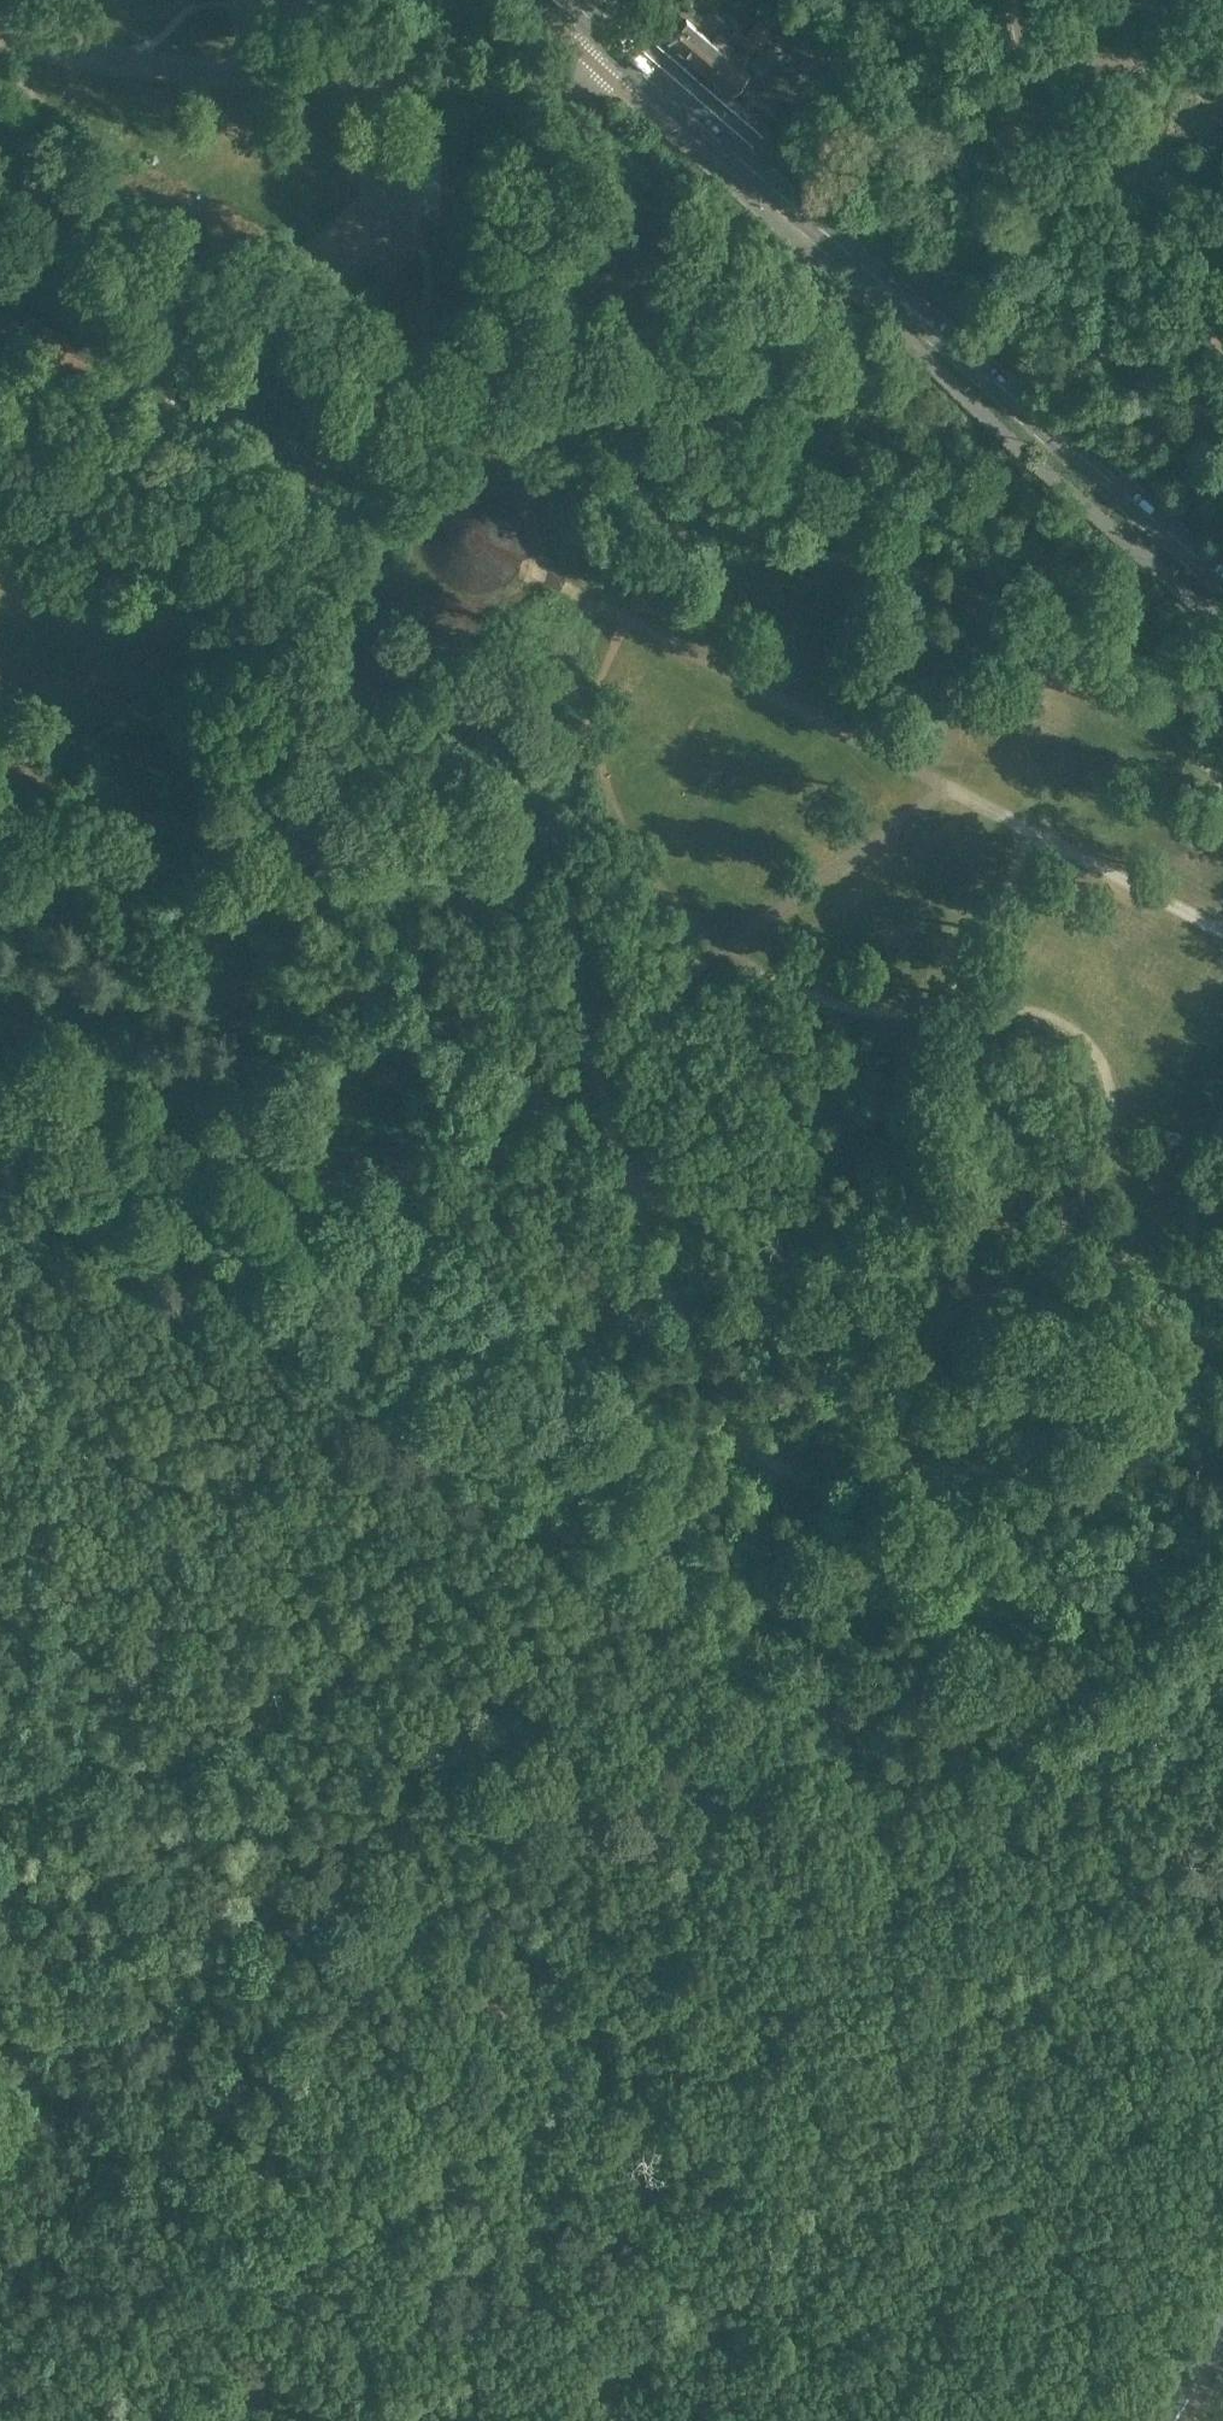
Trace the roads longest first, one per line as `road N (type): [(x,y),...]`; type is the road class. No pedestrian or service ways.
road 1 (track): [(0,1118),(909,1762)]
road 2 (secondary): [(1222,579),(641,74),(578,0)]
road 3 (track): [(933,1752),(1222,1567)]

